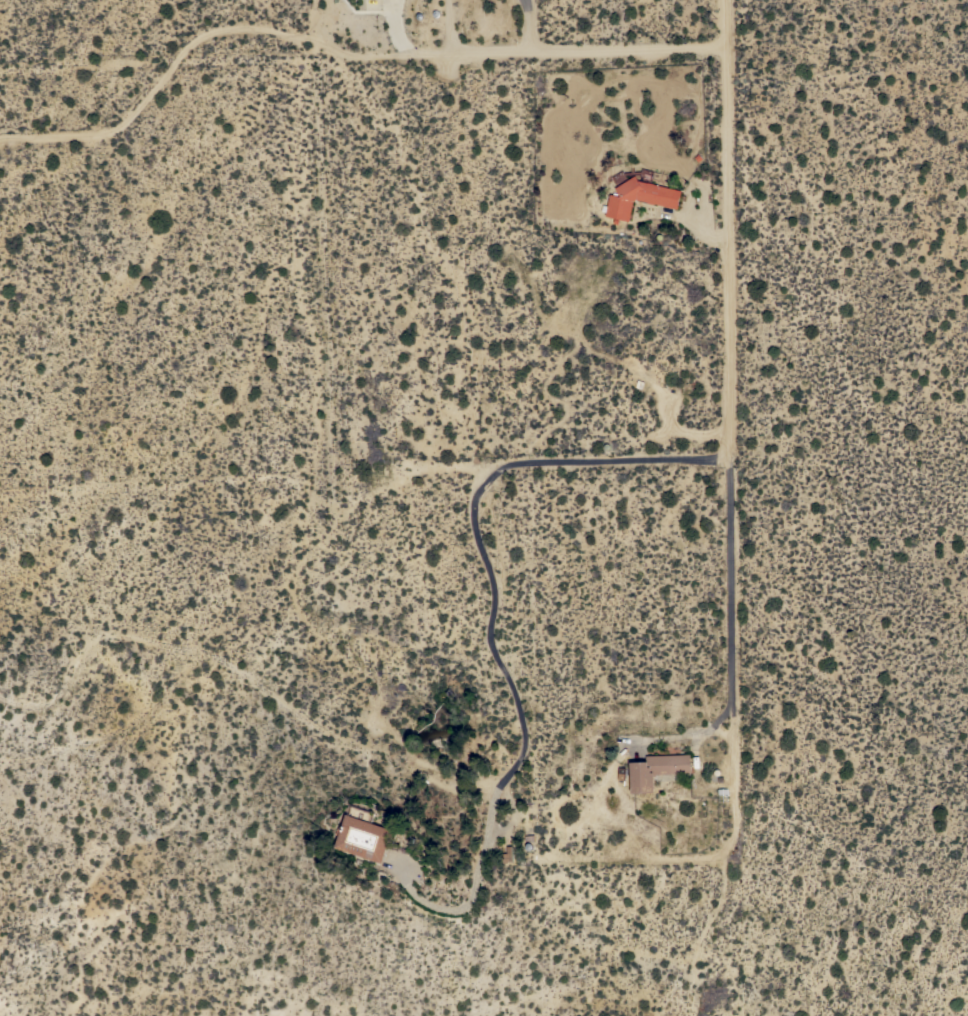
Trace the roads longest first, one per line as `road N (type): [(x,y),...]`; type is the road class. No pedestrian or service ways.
road 1 (residential): [(0,699),(62,704),(88,651),(108,635),(141,635),(215,650),(346,737),(447,783),(502,780),(522,806),(540,856),(697,858),(735,840)]
road 2 (residential): [(729,0),(735,840)]
road 3 (track): [(0,500),(288,475),(336,503),(417,462),(731,452)]
road 4 (residential): [(730,47),(0,73)]
road 5 (track): [(491,460),(477,522),(496,581),(494,642),(514,682),(527,745),(497,792),(474,896),(442,904),(412,883),(405,863)]
road 6 (residential): [(0,142),(113,135),(194,45),(220,34),(290,37),(345,60)]

